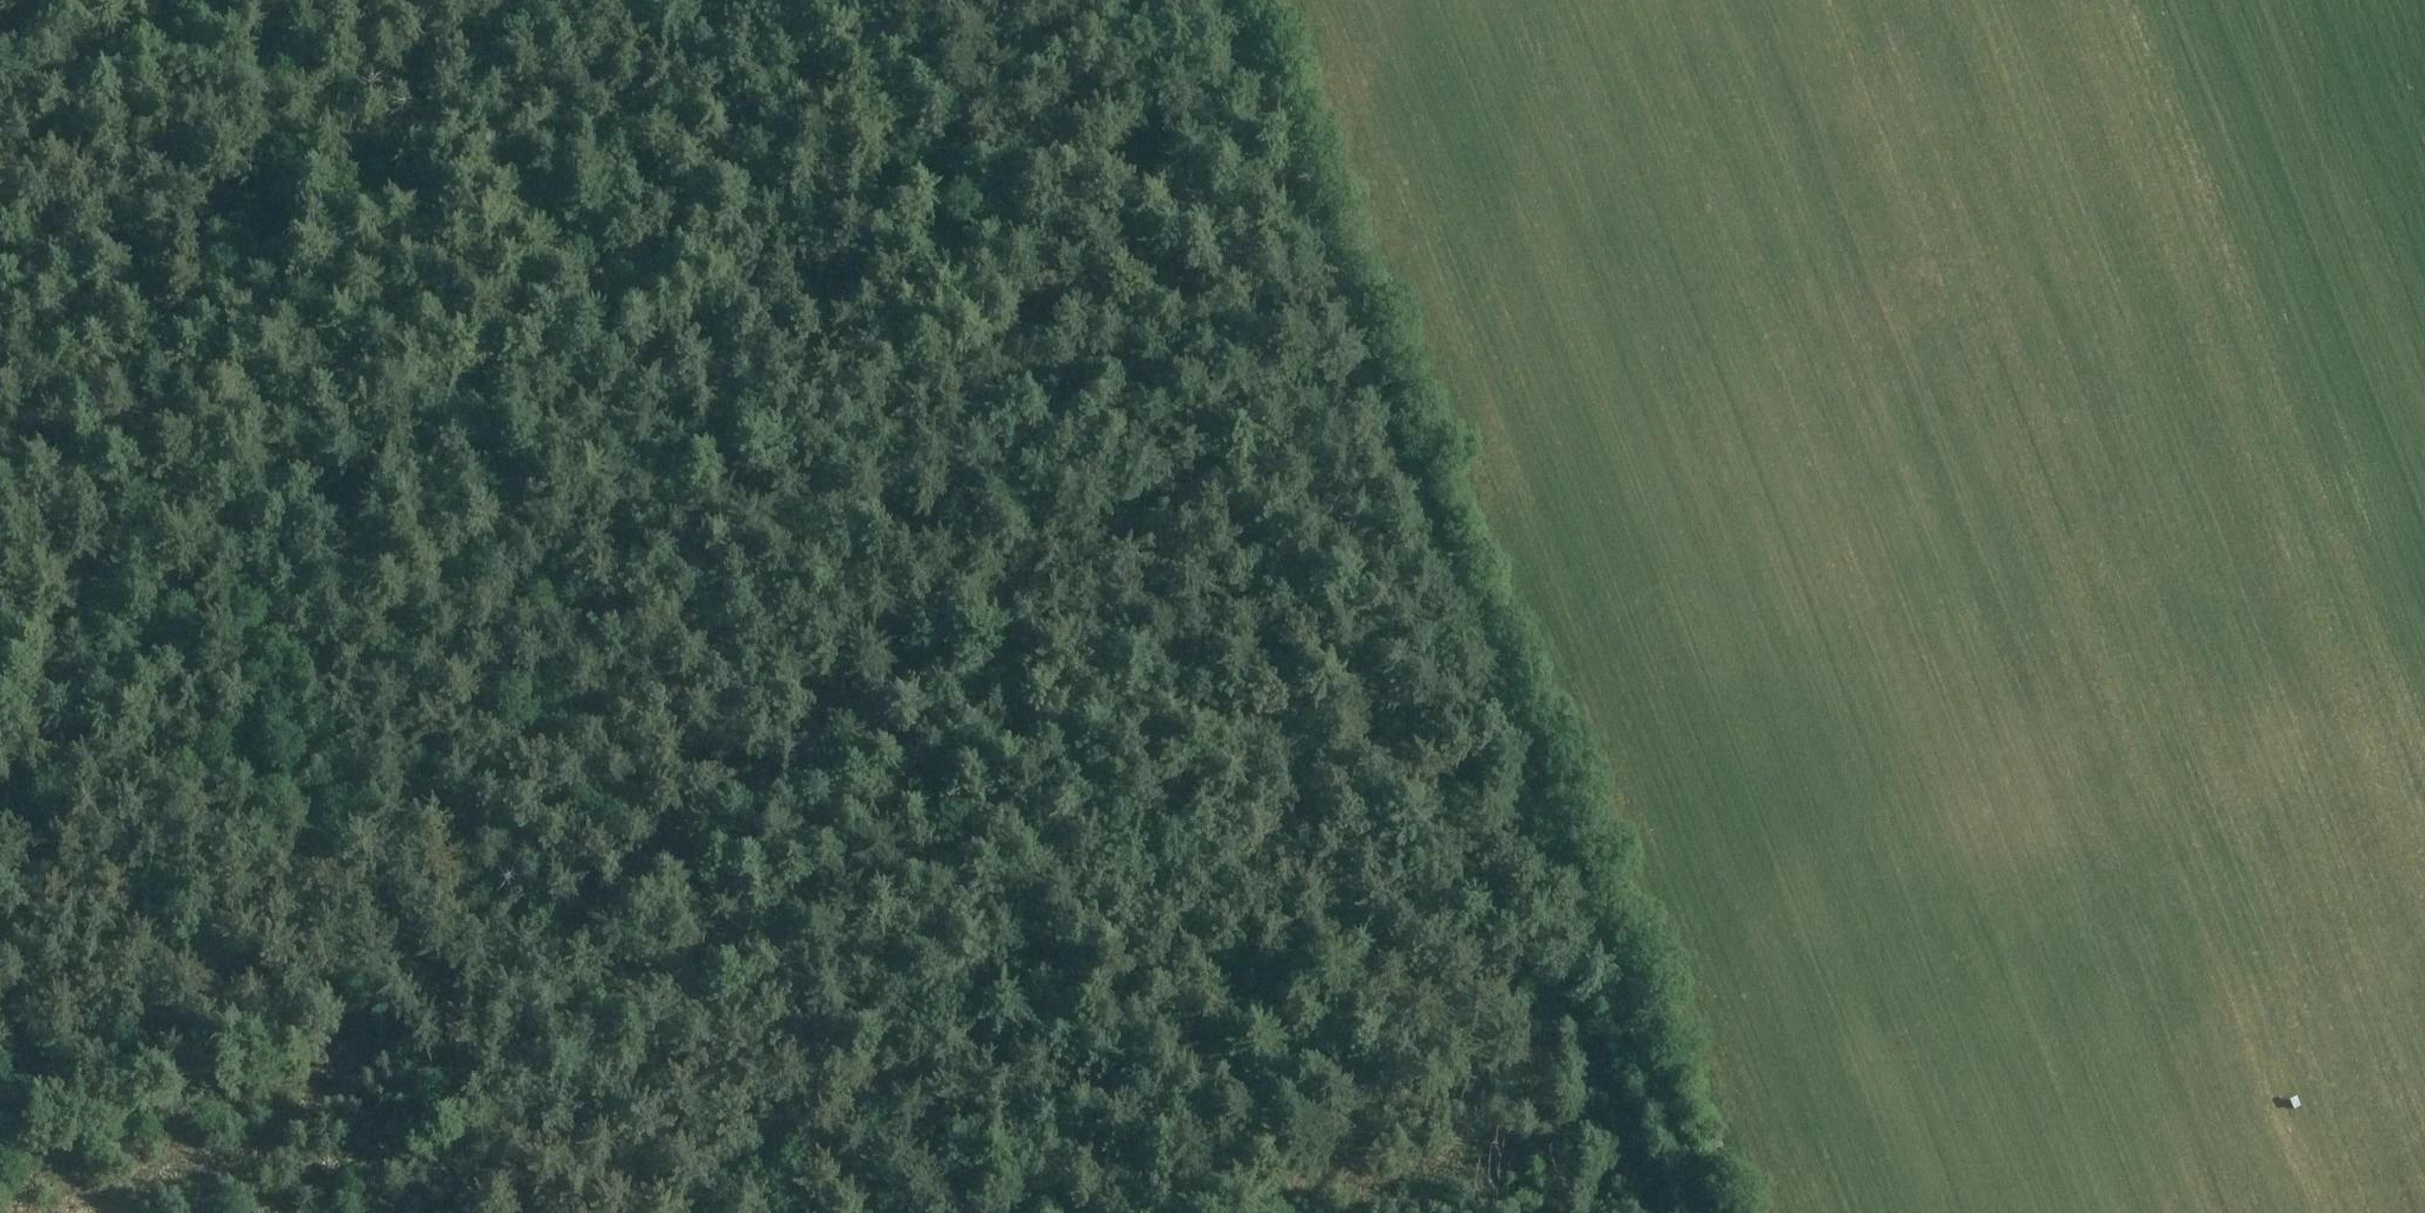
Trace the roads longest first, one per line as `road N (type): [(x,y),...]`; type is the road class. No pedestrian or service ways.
road 1 (track): [(1429,507),(1708,1212)]
road 2 (track): [(1429,507),(1229,0)]

